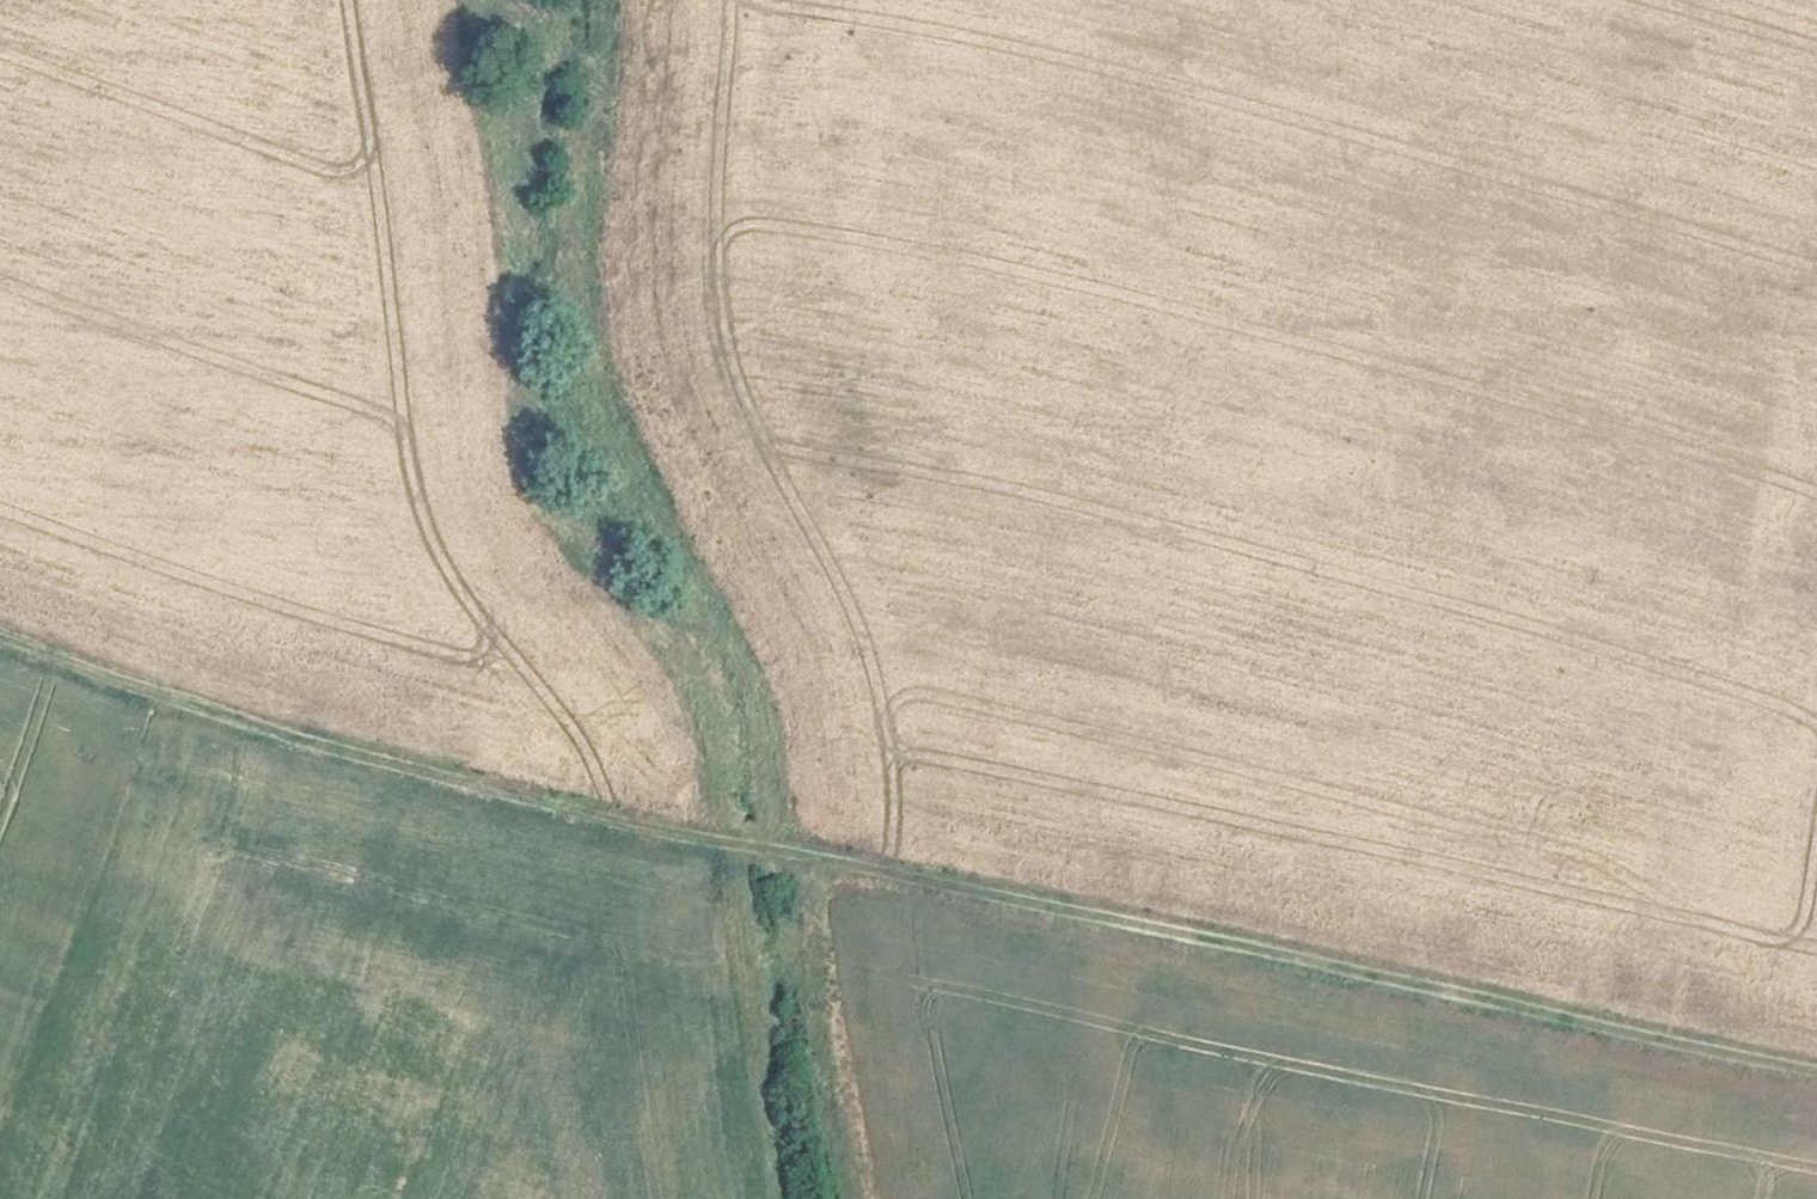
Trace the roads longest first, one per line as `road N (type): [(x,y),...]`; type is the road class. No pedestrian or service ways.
road 1 (track): [(0,651),(202,717),(673,834),(801,853),(1816,1068)]

